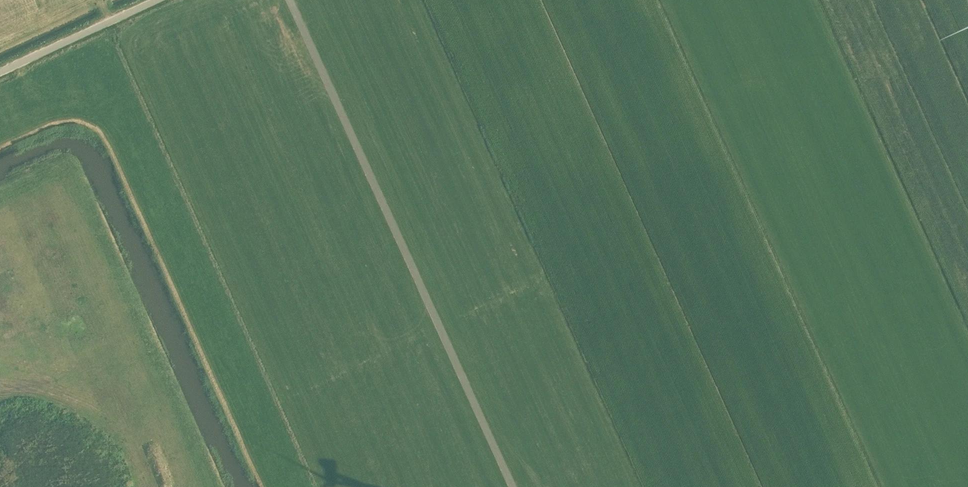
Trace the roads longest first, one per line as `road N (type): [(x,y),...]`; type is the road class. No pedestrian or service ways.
road 1 (unclassified): [(0,70),(152,0)]

